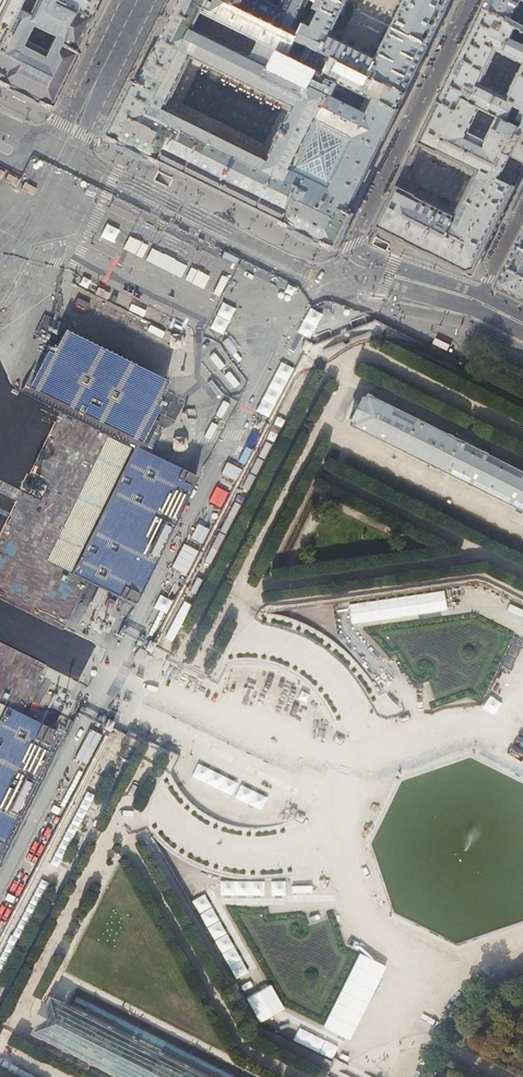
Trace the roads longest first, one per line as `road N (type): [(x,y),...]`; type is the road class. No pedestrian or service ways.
road 1 (residential): [(339,276),(473,0)]
road 2 (tertiary): [(266,259),(194,272),(39,195)]
road 3 (residential): [(266,259),(60,159)]
road 4 (primary): [(60,159),(138,0)]
road 5 (tertiary): [(479,294),(392,266),(339,276)]

